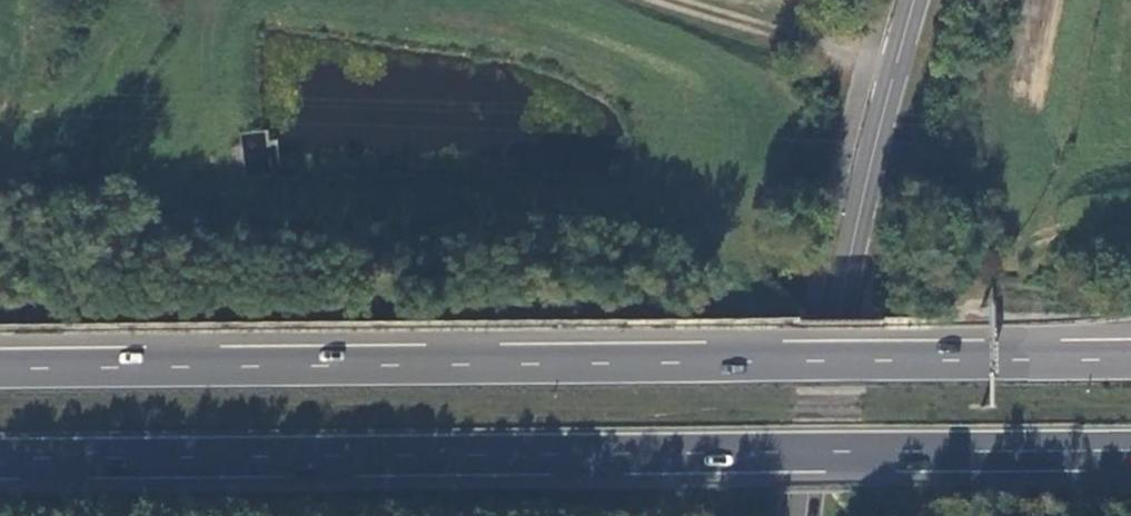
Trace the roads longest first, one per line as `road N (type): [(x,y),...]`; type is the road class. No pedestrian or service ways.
road 1 (trunk): [(1130,358),(0,370)]
road 2 (trunk): [(0,460),(1130,451)]
road 3 (tertiary): [(916,0),(870,177),(808,515)]
road 4 (track): [(1121,0),(1090,151),(1020,254)]
road 5 (track): [(896,69),(670,0)]
road 6 (track): [(219,0),(197,55),(189,134)]

